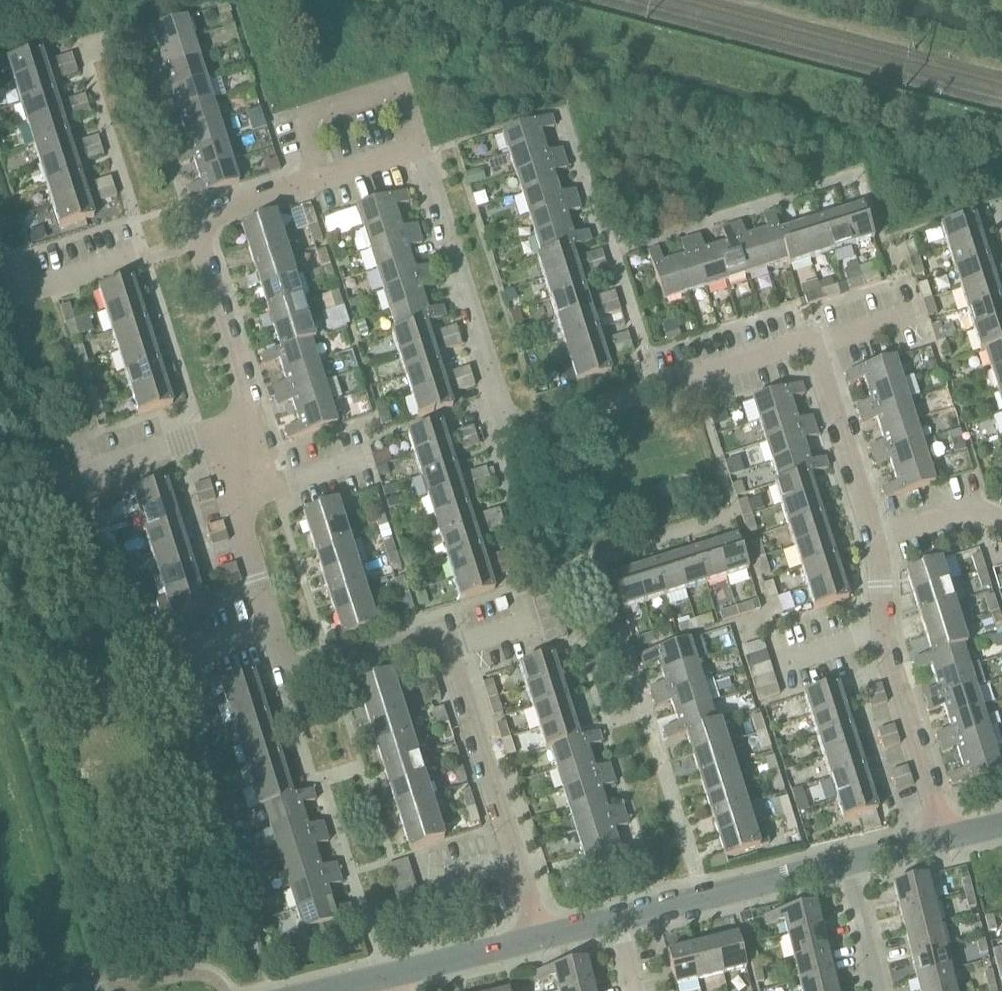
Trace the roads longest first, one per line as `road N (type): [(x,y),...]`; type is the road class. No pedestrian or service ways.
road 1 (residential): [(541,938),(448,649),(421,639),(301,673),(285,662),(244,537),(247,389),(199,234),(205,217),(424,153),(502,404),(517,423),(783,347),(811,349),(874,537),(887,650),(946,838)]
road 2 (unclassified): [(848,863),(619,919)]
road 3 (unclassified): [(541,938),(389,975)]
road 4 (residential): [(879,990),(848,863)]

